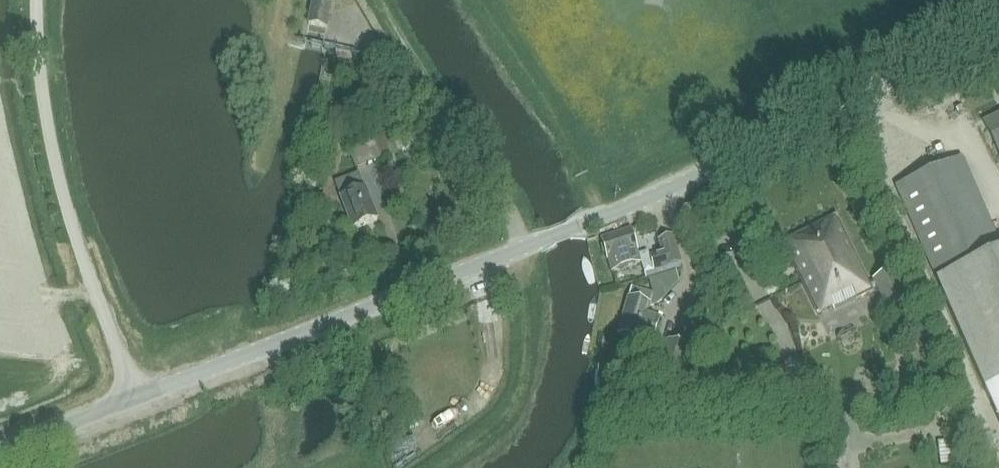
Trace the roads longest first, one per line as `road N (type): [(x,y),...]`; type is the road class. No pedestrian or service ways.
road 1 (unclassified): [(136,398),(600,218)]
road 2 (unclassified): [(998,32),(830,118),(600,218)]
road 3 (unclassified): [(136,398),(50,151),(35,0)]
road 4 (unclassified): [(0,451),(136,398)]

